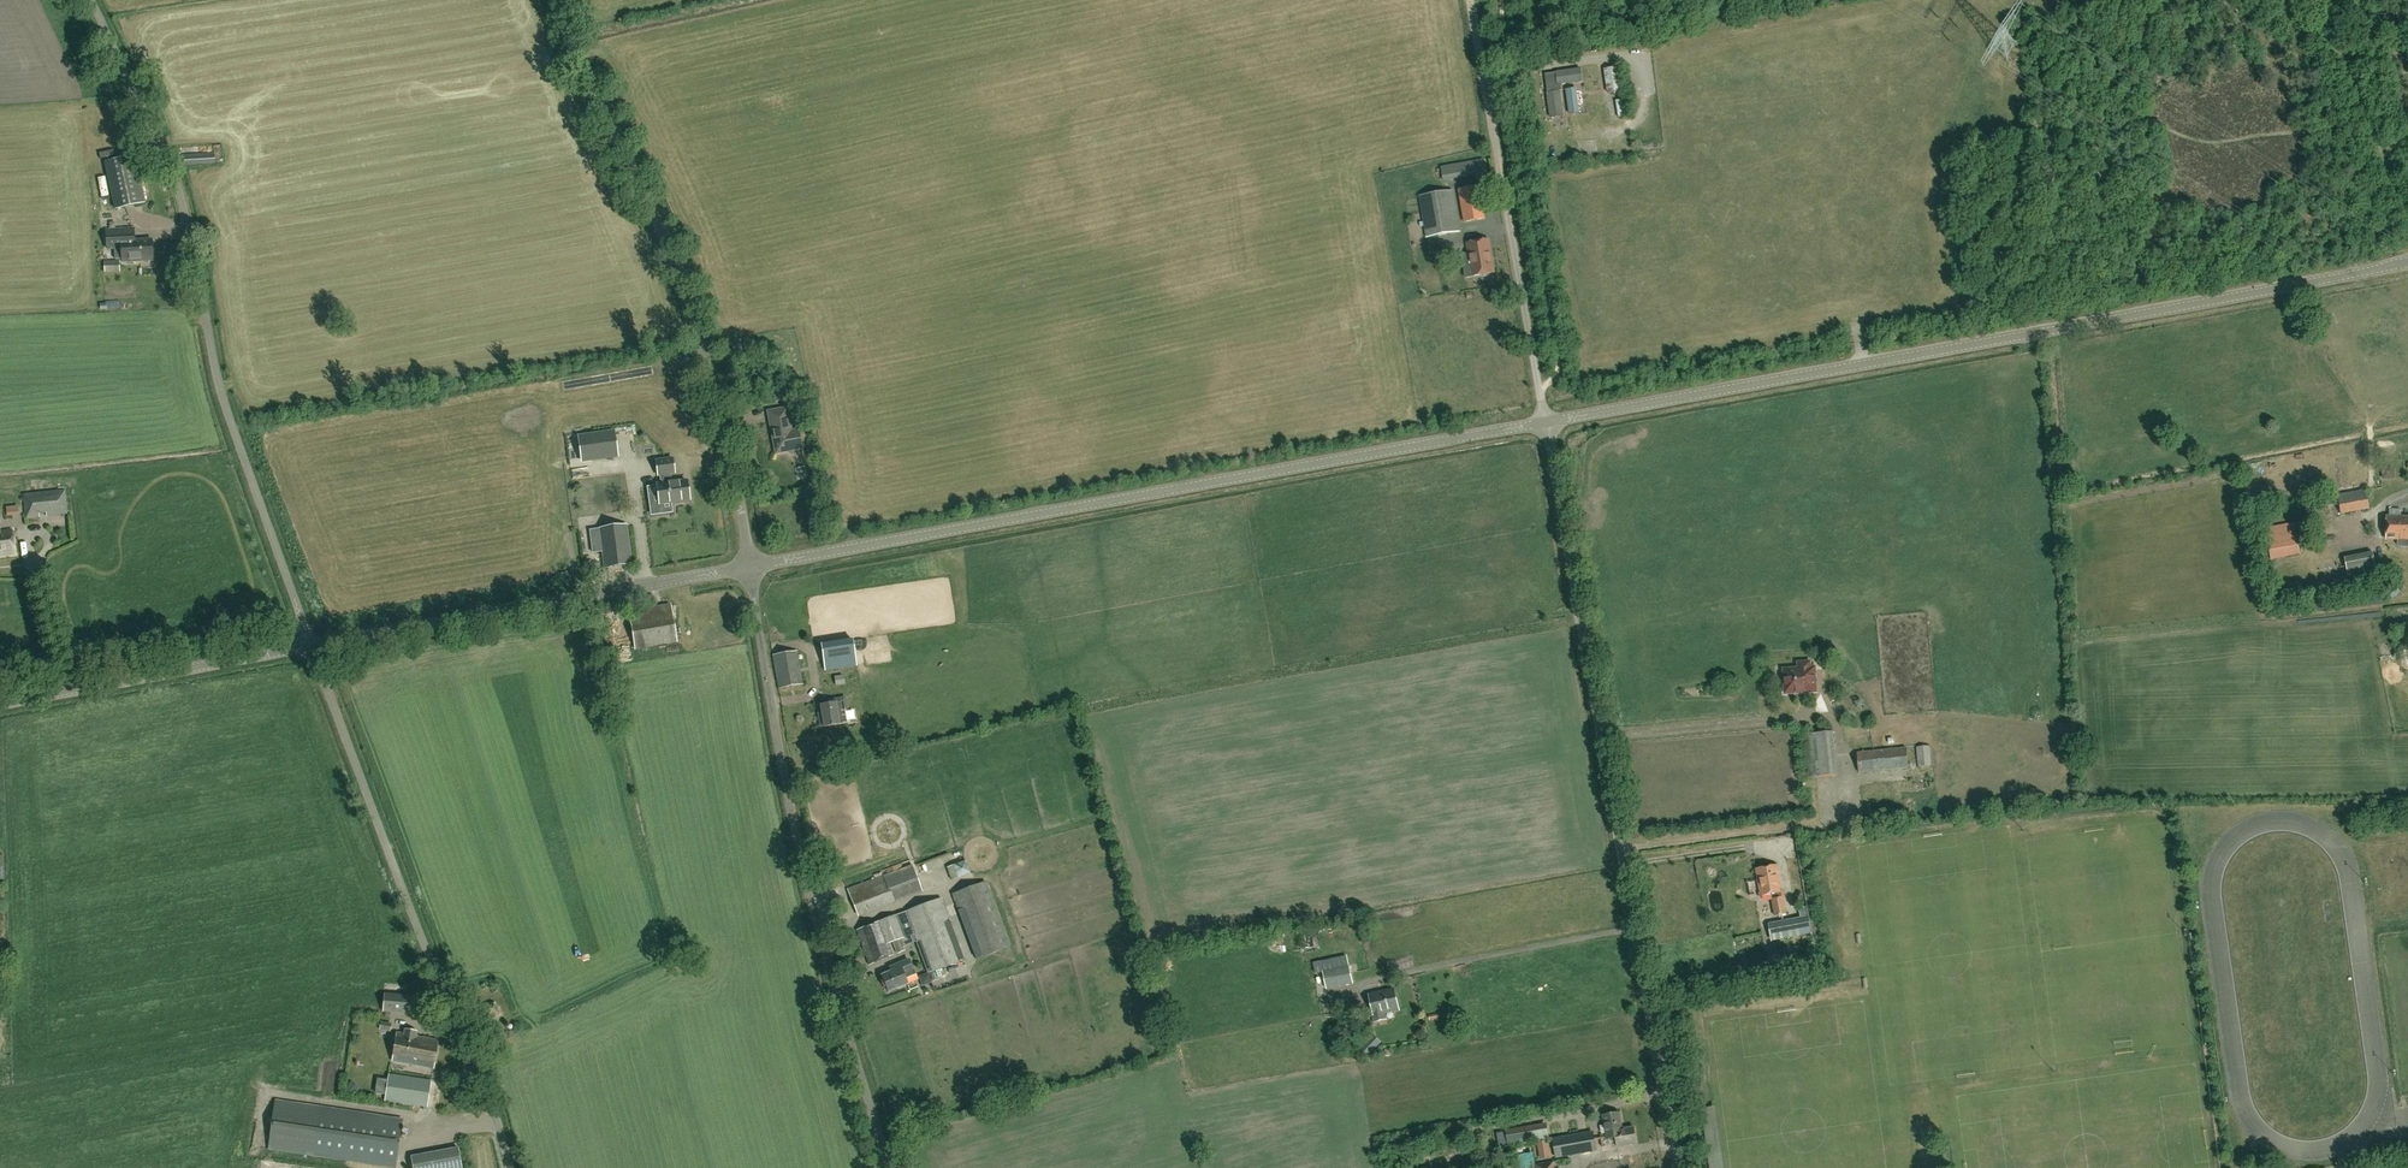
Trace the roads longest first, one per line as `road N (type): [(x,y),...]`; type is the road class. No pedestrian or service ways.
road 1 (unclassified): [(1545,423),(2407,263)]
road 2 (unclassified): [(750,568),(1545,423)]
road 3 (unclassified): [(1677,1167),(1545,423)]
road 4 (unclassified): [(311,649),(225,402),(174,185),(89,0)]
road 5 (unclassified): [(890,1167),(794,828),(750,568)]
road 6 (unclassified): [(750,568),(726,431),(672,255),(553,0)]
road 7 (unclassified): [(510,1167),(485,1081),(311,649)]
road 8 (unclassified): [(311,649),(750,568)]
road 9 (unclassified): [(0,703),(311,649)]
road 10 (track): [(2407,222),(2332,21)]
road 11 (track): [(1505,199),(1470,0)]

